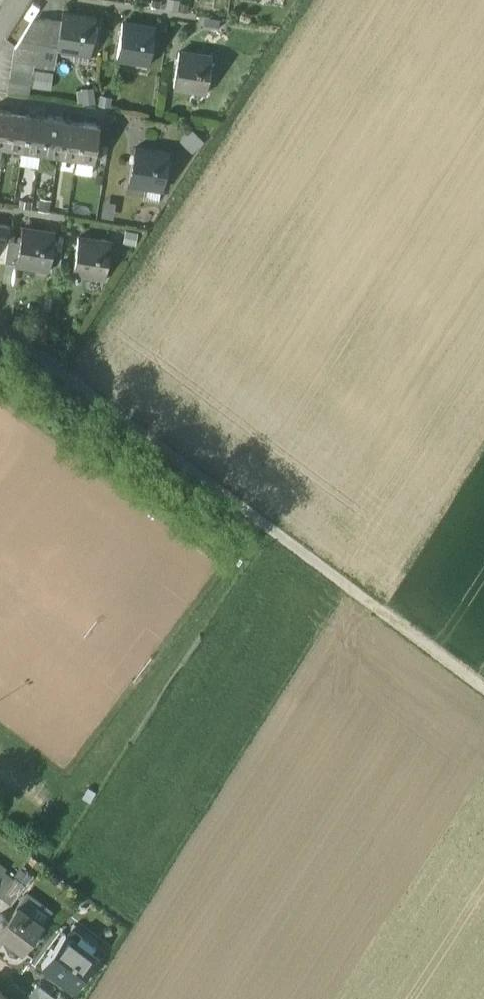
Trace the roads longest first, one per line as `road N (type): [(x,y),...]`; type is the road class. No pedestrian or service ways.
road 1 (track): [(0,325),(483,690)]

